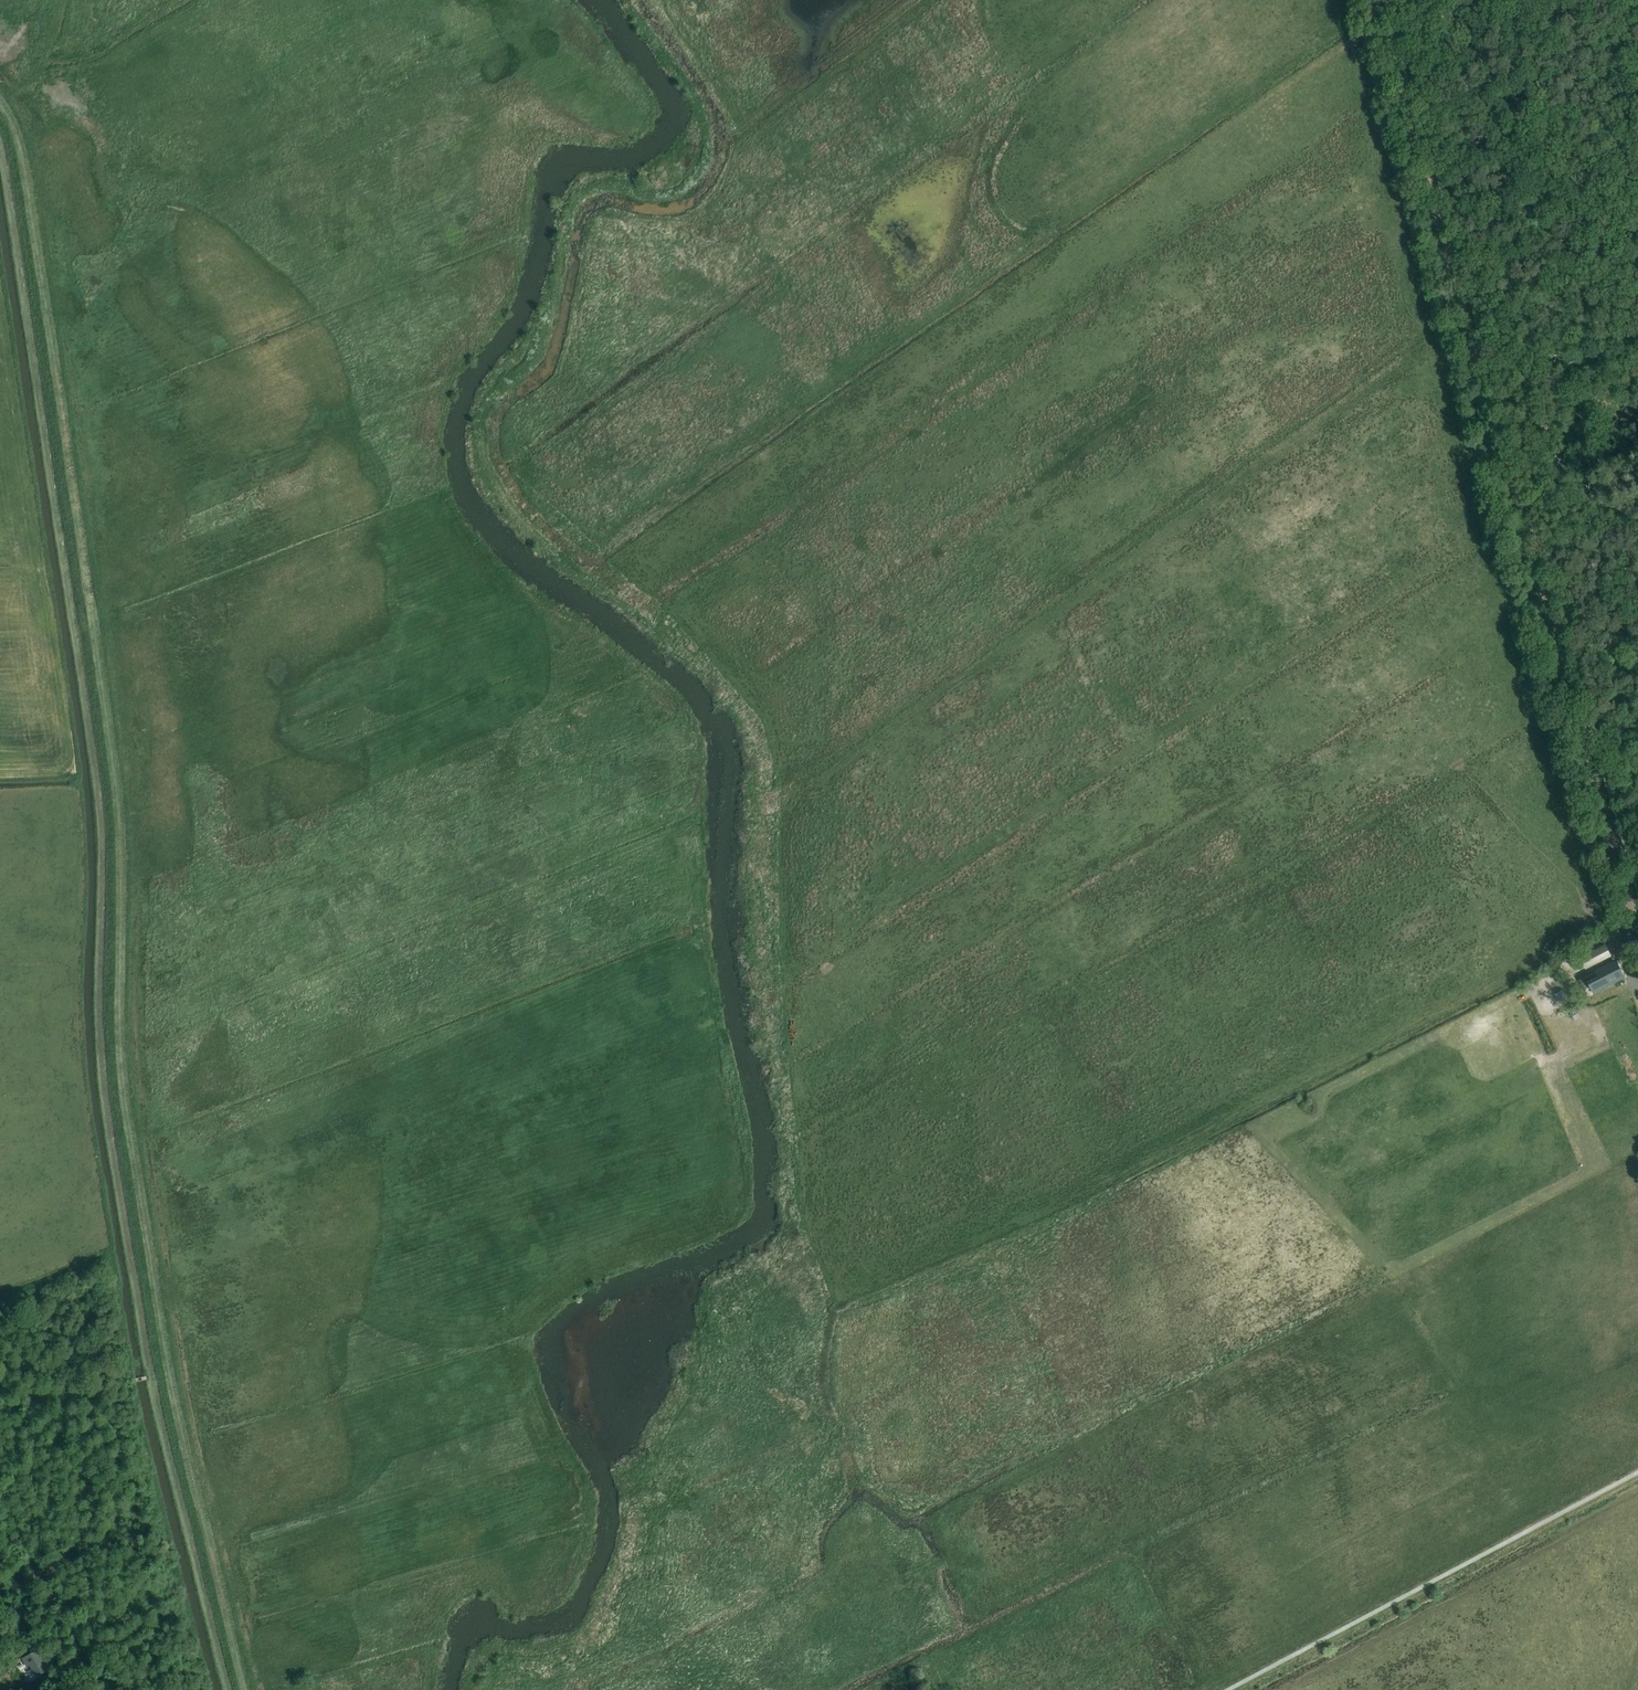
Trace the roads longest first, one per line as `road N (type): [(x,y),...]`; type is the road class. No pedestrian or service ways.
road 1 (track): [(1637,921),(1373,0)]

